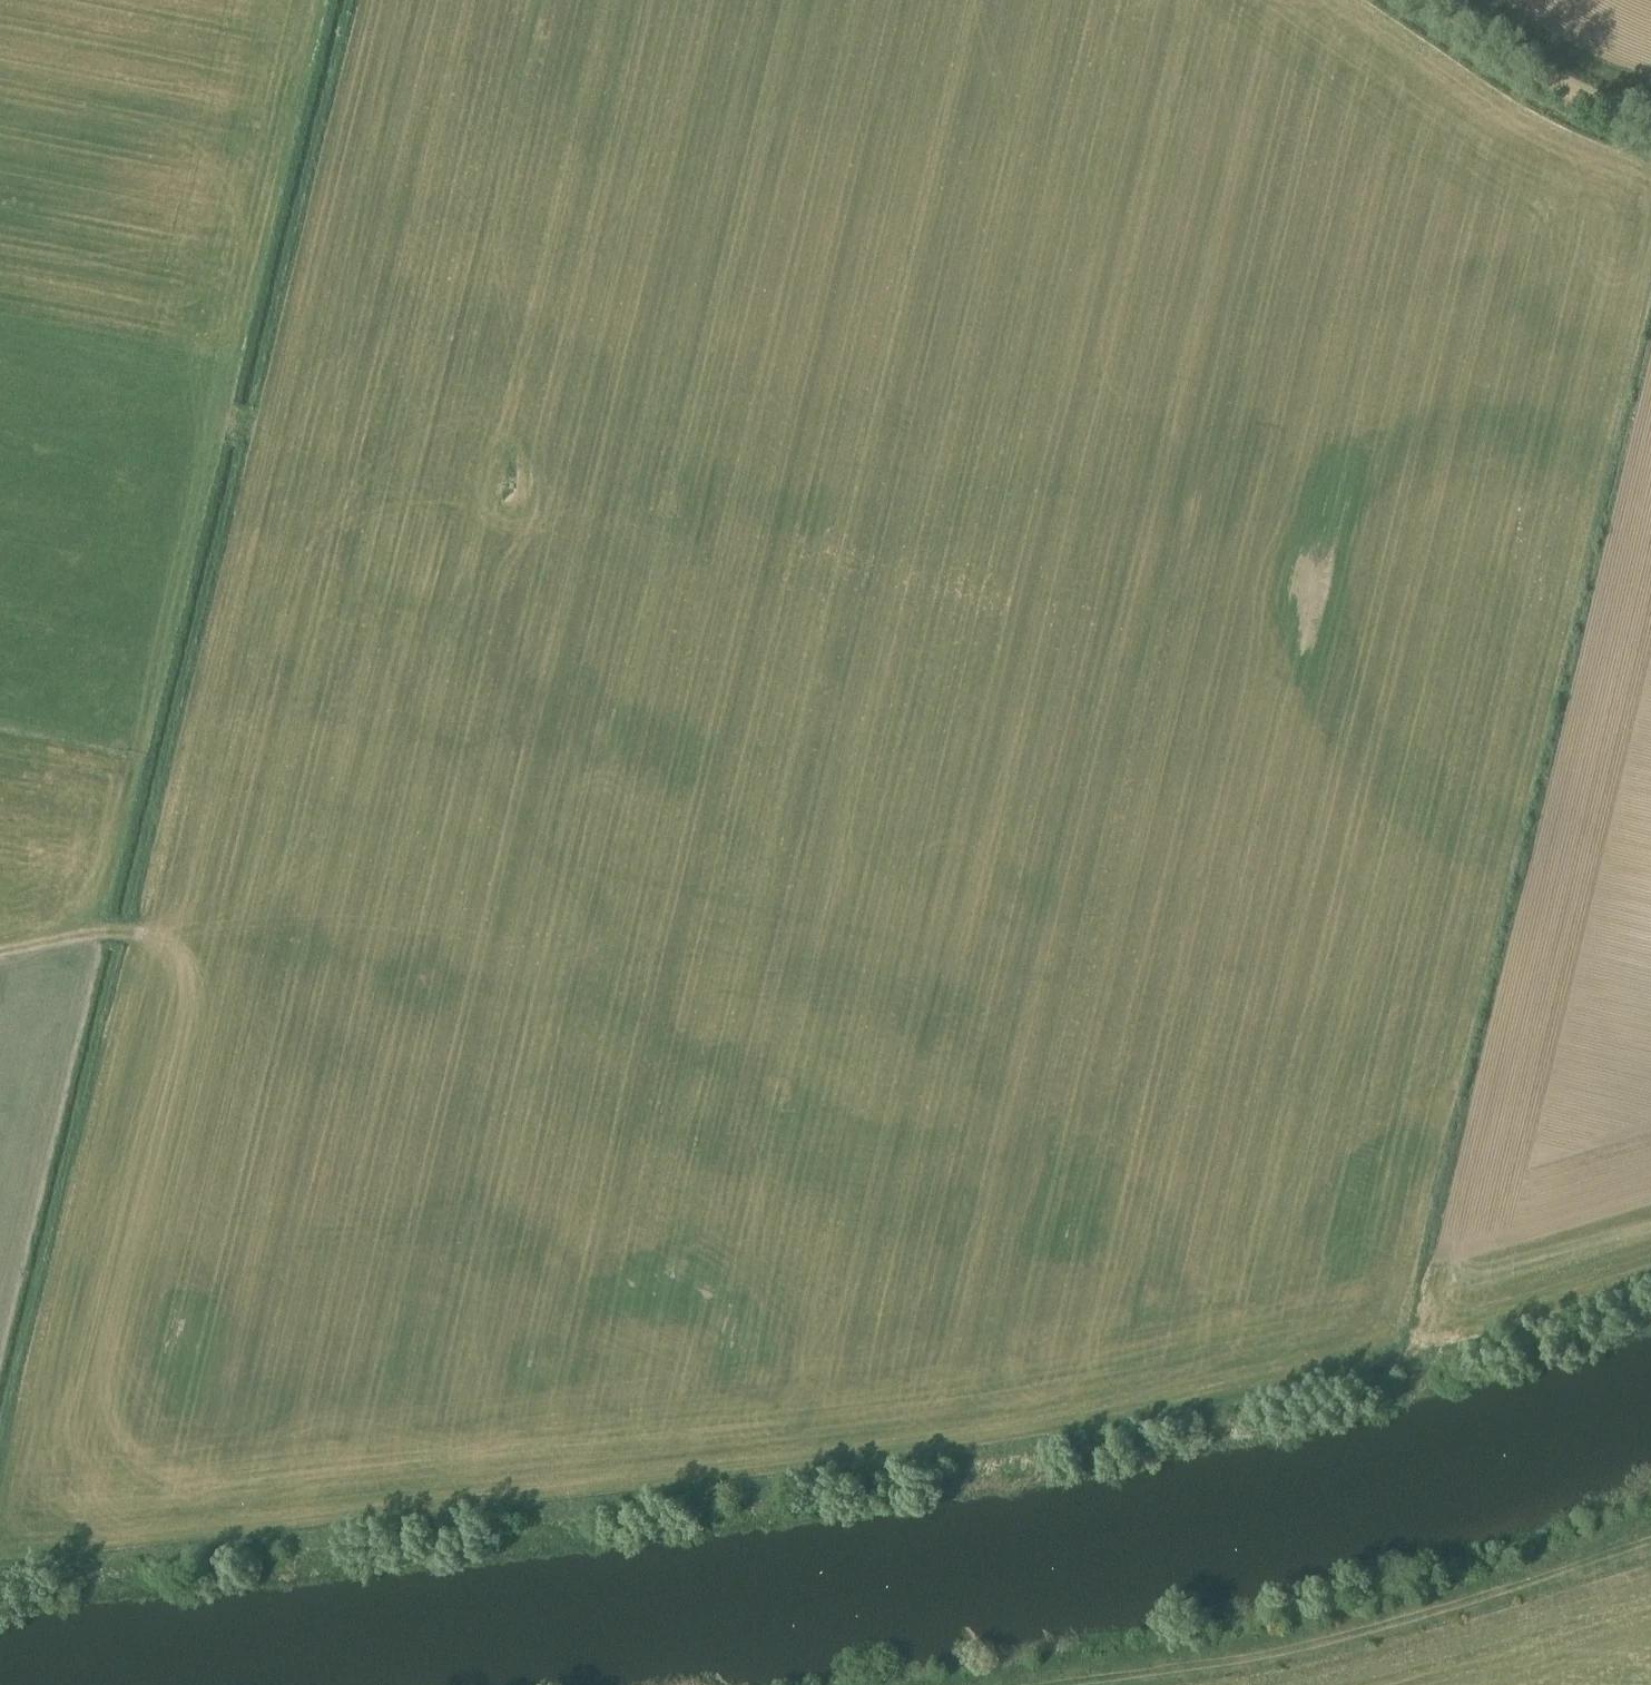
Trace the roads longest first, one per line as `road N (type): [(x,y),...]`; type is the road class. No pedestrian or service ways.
road 1 (track): [(1650,1544),(1296,1651),(1091,1684)]
road 2 (track): [(1650,123),(1565,89),(1429,0)]

